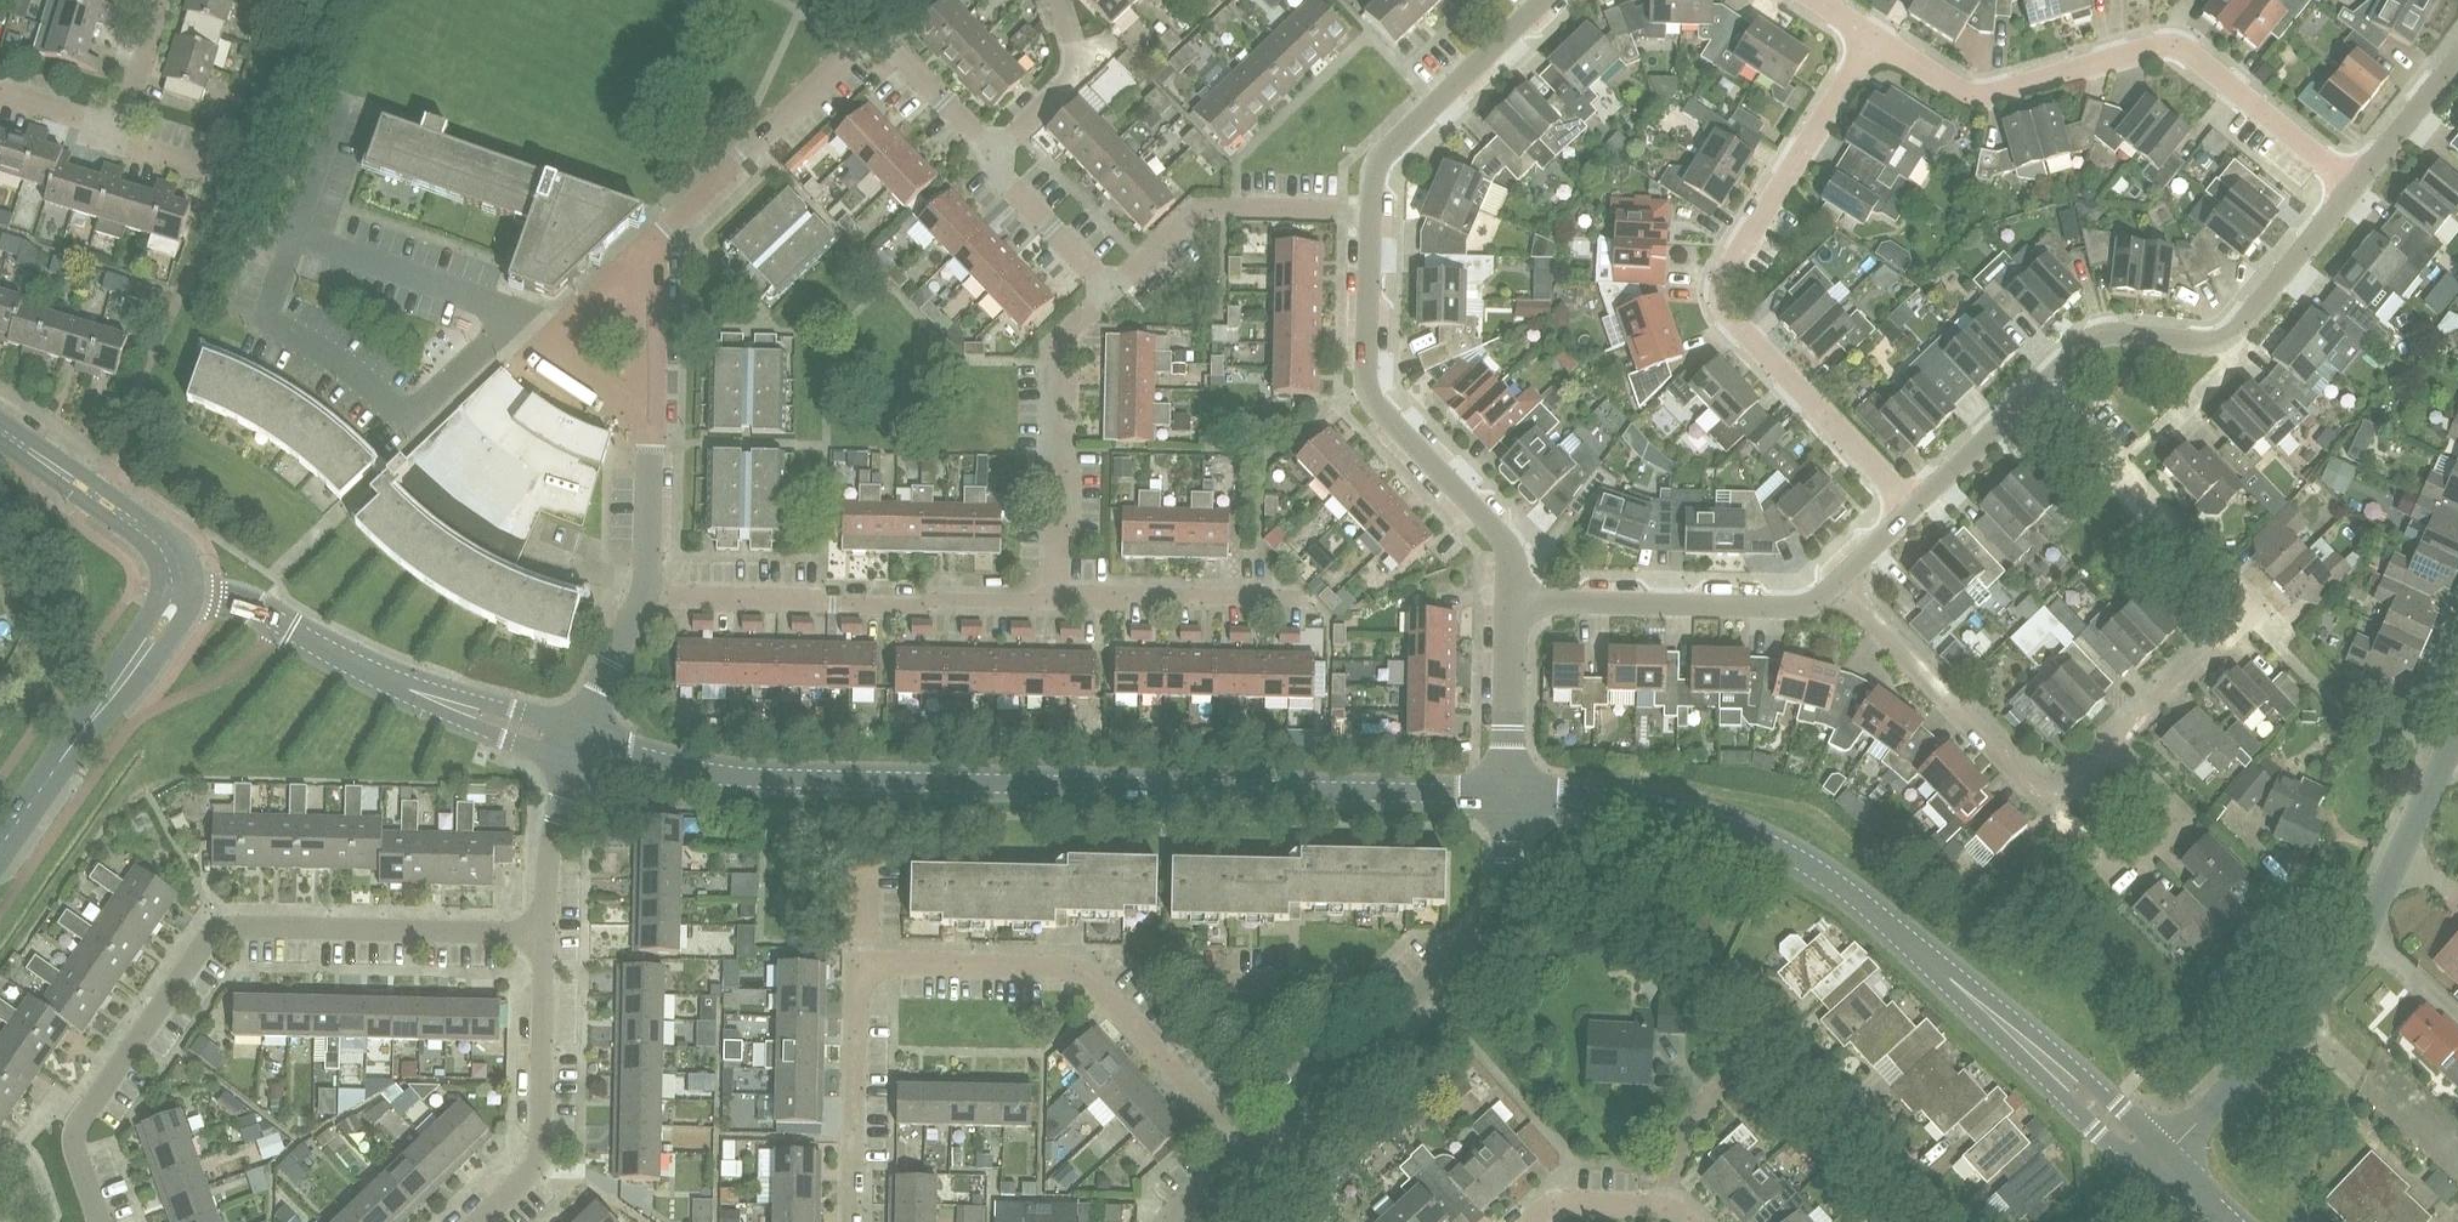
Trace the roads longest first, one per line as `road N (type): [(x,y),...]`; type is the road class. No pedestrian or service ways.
road 1 (tertiary): [(1506,792),(803,782),(700,776),(579,745)]
road 2 (tertiary): [(2153,1153),(1827,875),(1793,855),(1654,806),(1506,792)]
road 3 (residential): [(1242,1145),(1080,970),(876,964),(858,991),(853,1221)]
road 4 (residential): [(101,1221),(75,1148),(78,1123),(218,929),(545,931)]
road 5 (residential): [(1914,510),(1735,322),(1721,292),(1875,40)]
road 6 (residential): [(2350,187),(2176,46),(1977,95),(1875,40)]
road 7 (unclassified): [(2153,1153),(2349,957),(2457,726)]
road 8 (residential): [(2106,747),(2249,611),(2043,385)]
road 9 (residential): [(645,254),(860,47),(891,48),(993,153)]
road 10 (residential): [(1242,1145),(1492,921),(1507,876),(1506,792)]
road 11 (residential): [(1660,1208),(1703,1105),(1776,1046),(1796,1050),(1948,1221)]
road 12 (unclassified): [(1511,601),(1508,546),(1368,390),(1372,212)]
road 13 (tertiary): [(579,745),(413,691),(245,603),(178,589)]
road 14 (residential): [(1056,603),(833,604),(646,591)]
road 15 (residential): [(1056,603),(1065,472),(1056,363),(1064,335),(1112,290)]
road 16 (unclassified): [(1511,601),(1794,607),(1837,585)]
road 17 (tertiary): [(0,850),(155,636),(178,589)]
road 18 (residential): [(476,1221),(539,1158),(545,931)]
road 19 (residential): [(1837,585),(2051,799)]
road 20 (residential): [(1112,290),(1198,208),(1372,212)]
road 21 (residential): [(2106,747),(2179,817),(2121,875),(2051,799)]
road 22 (unclassified): [(1372,212),(1372,177),(1384,154),(1544,0)]
road 23 (residential): [(1318,612),(1296,599),(1124,596),(1056,603)]
road 24 (residential): [(649,404),(579,382),(545,345),(645,254)]
road 25 (tertiary): [(178,589),(163,543),(0,427)]
road 26 (residential): [(2043,385),(2096,337),(2230,338)]
road 27 (residential): [(2230,338),(2350,187)]
road 28 (residential): [(1506,792),(1511,601)]
road 29 (residential): [(993,153),(1071,81),(1078,65),(1062,0)]
road 30 (residential): [(545,931),(552,833),(579,745)]
road 31 (residential): [(646,591),(649,404)]
road 32 (residential): [(1112,290),(1004,180),(993,153)]
road 33 (residential): [(1914,510),(2043,385)]
road 34 (residential): [(2350,187),(2457,56)]
road 35 (residential): [(579,745),(646,591)]
road 36 (residential): [(649,404),(645,254)]
road 37 (residential): [(118,138),(162,0)]
road 38 (residential): [(1528,1221),(1566,1202),(1660,1208)]
road 39 (residential): [(118,138),(0,93)]
road 40 (residential): [(2164,430),(2234,363),(2230,338)]

